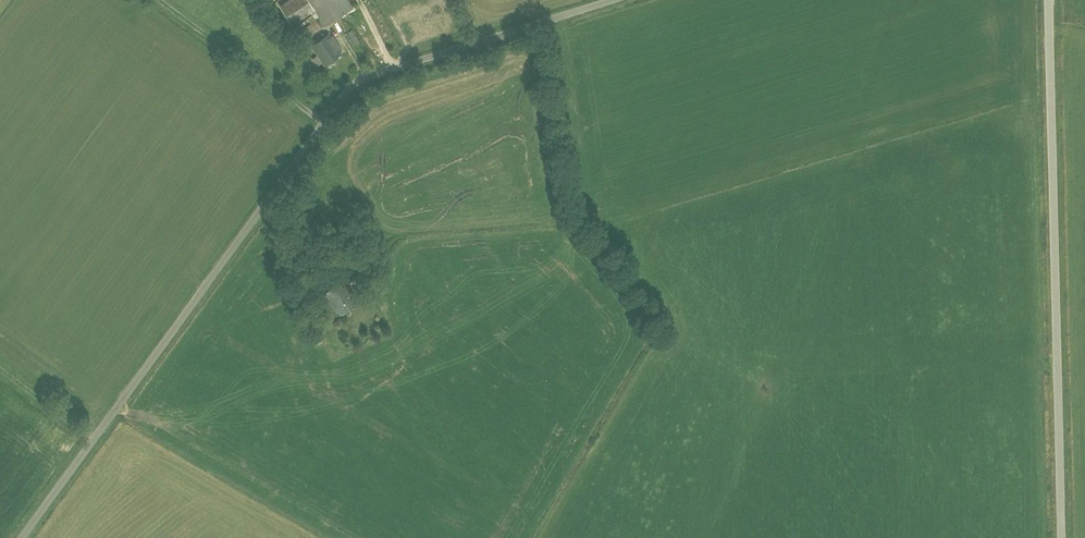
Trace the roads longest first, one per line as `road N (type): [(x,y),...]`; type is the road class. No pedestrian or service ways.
road 1 (unclassified): [(24,537),(349,90),(616,0)]
road 2 (unclassified): [(1061,537),(1049,0)]

